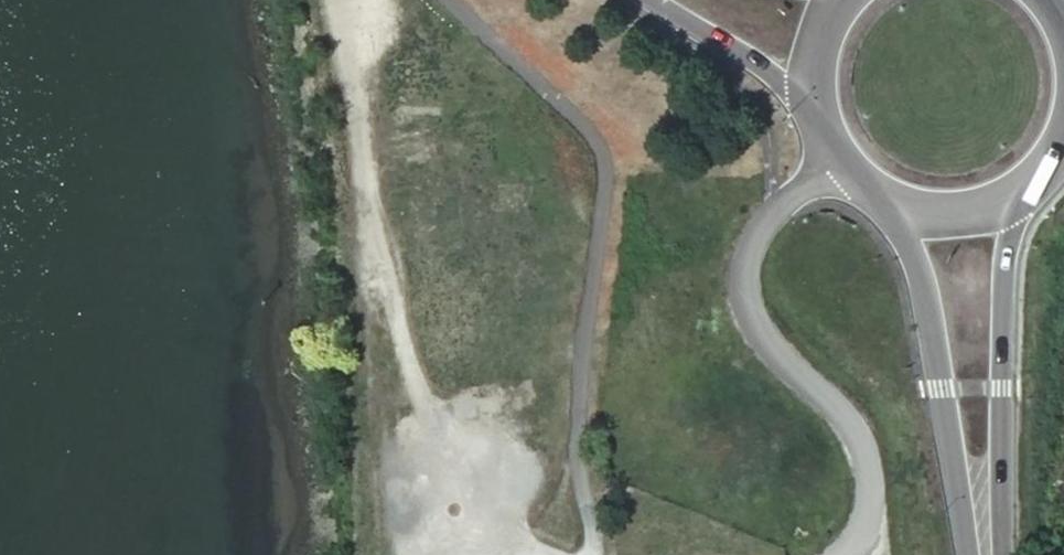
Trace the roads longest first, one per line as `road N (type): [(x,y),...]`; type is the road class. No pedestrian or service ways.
road 1 (track): [(543,554),(496,542),(462,504),(415,388),(383,273),(339,0)]
road 2 (unclassified): [(840,161),(773,209),(744,270),(758,332),(849,424),(865,457),(867,518),(843,554)]
road 3 (primary): [(886,197),(917,265),(969,554)]
road 4 (primary): [(1006,554),(1005,267),(1020,192)]
road 5 (primary): [(654,0),(817,104)]
road 6 (primary): [(886,197),(956,212),(1020,192)]

